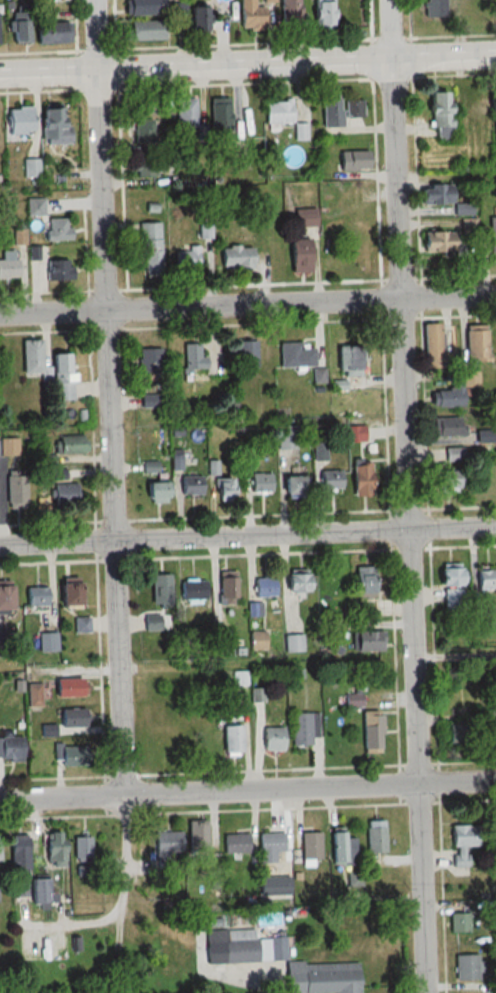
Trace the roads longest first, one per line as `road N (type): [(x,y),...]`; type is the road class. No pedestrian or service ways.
road 1 (residential): [(427,992),(393,0)]
road 2 (residential): [(126,796),(95,0)]
road 3 (residential): [(0,314),(495,294)]
road 4 (primary): [(0,73),(495,53)]
road 5 (residential): [(495,524),(0,544)]
road 6 (residential): [(0,800),(495,781)]

